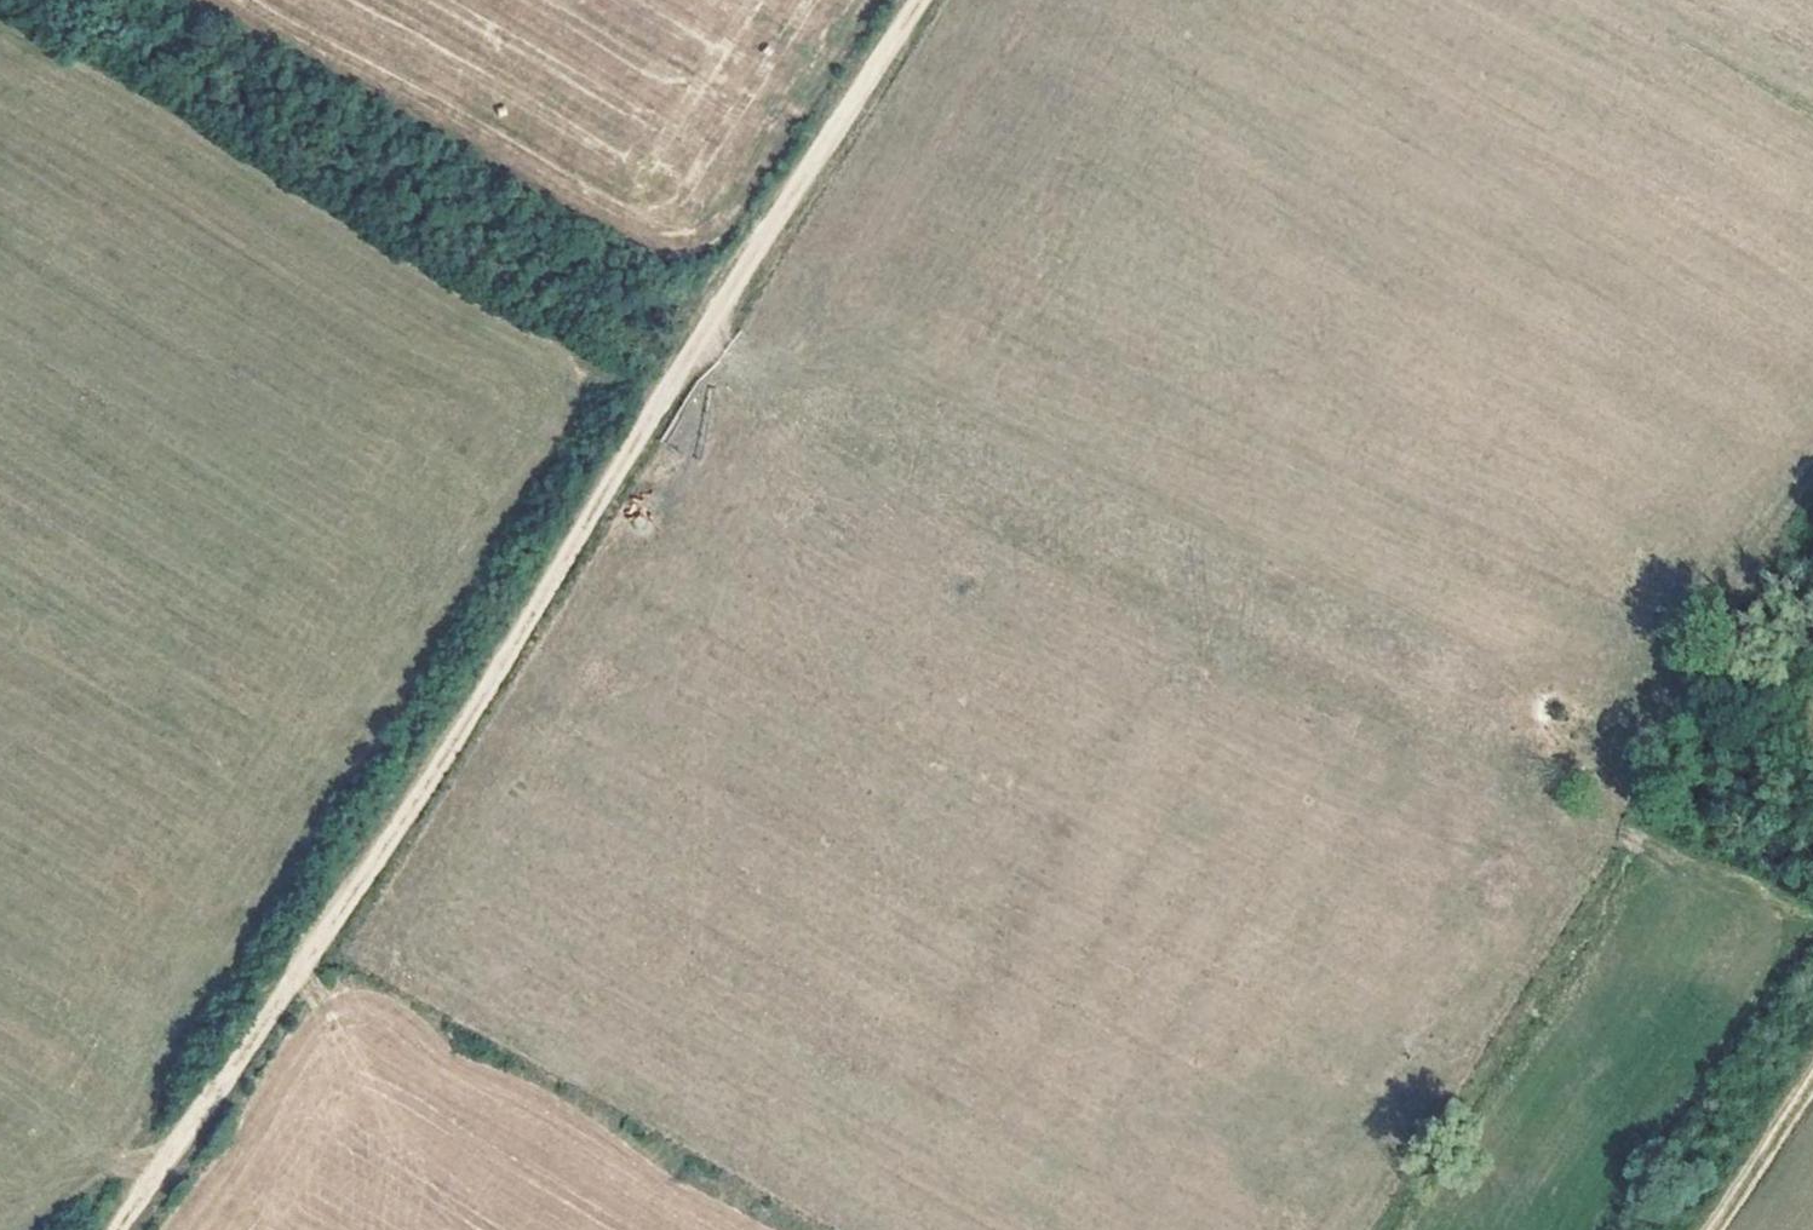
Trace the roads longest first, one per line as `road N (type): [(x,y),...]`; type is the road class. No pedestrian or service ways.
road 1 (track): [(921,0),(386,842),(118,1229)]
road 2 (track): [(1711,1229),(1812,1076)]

